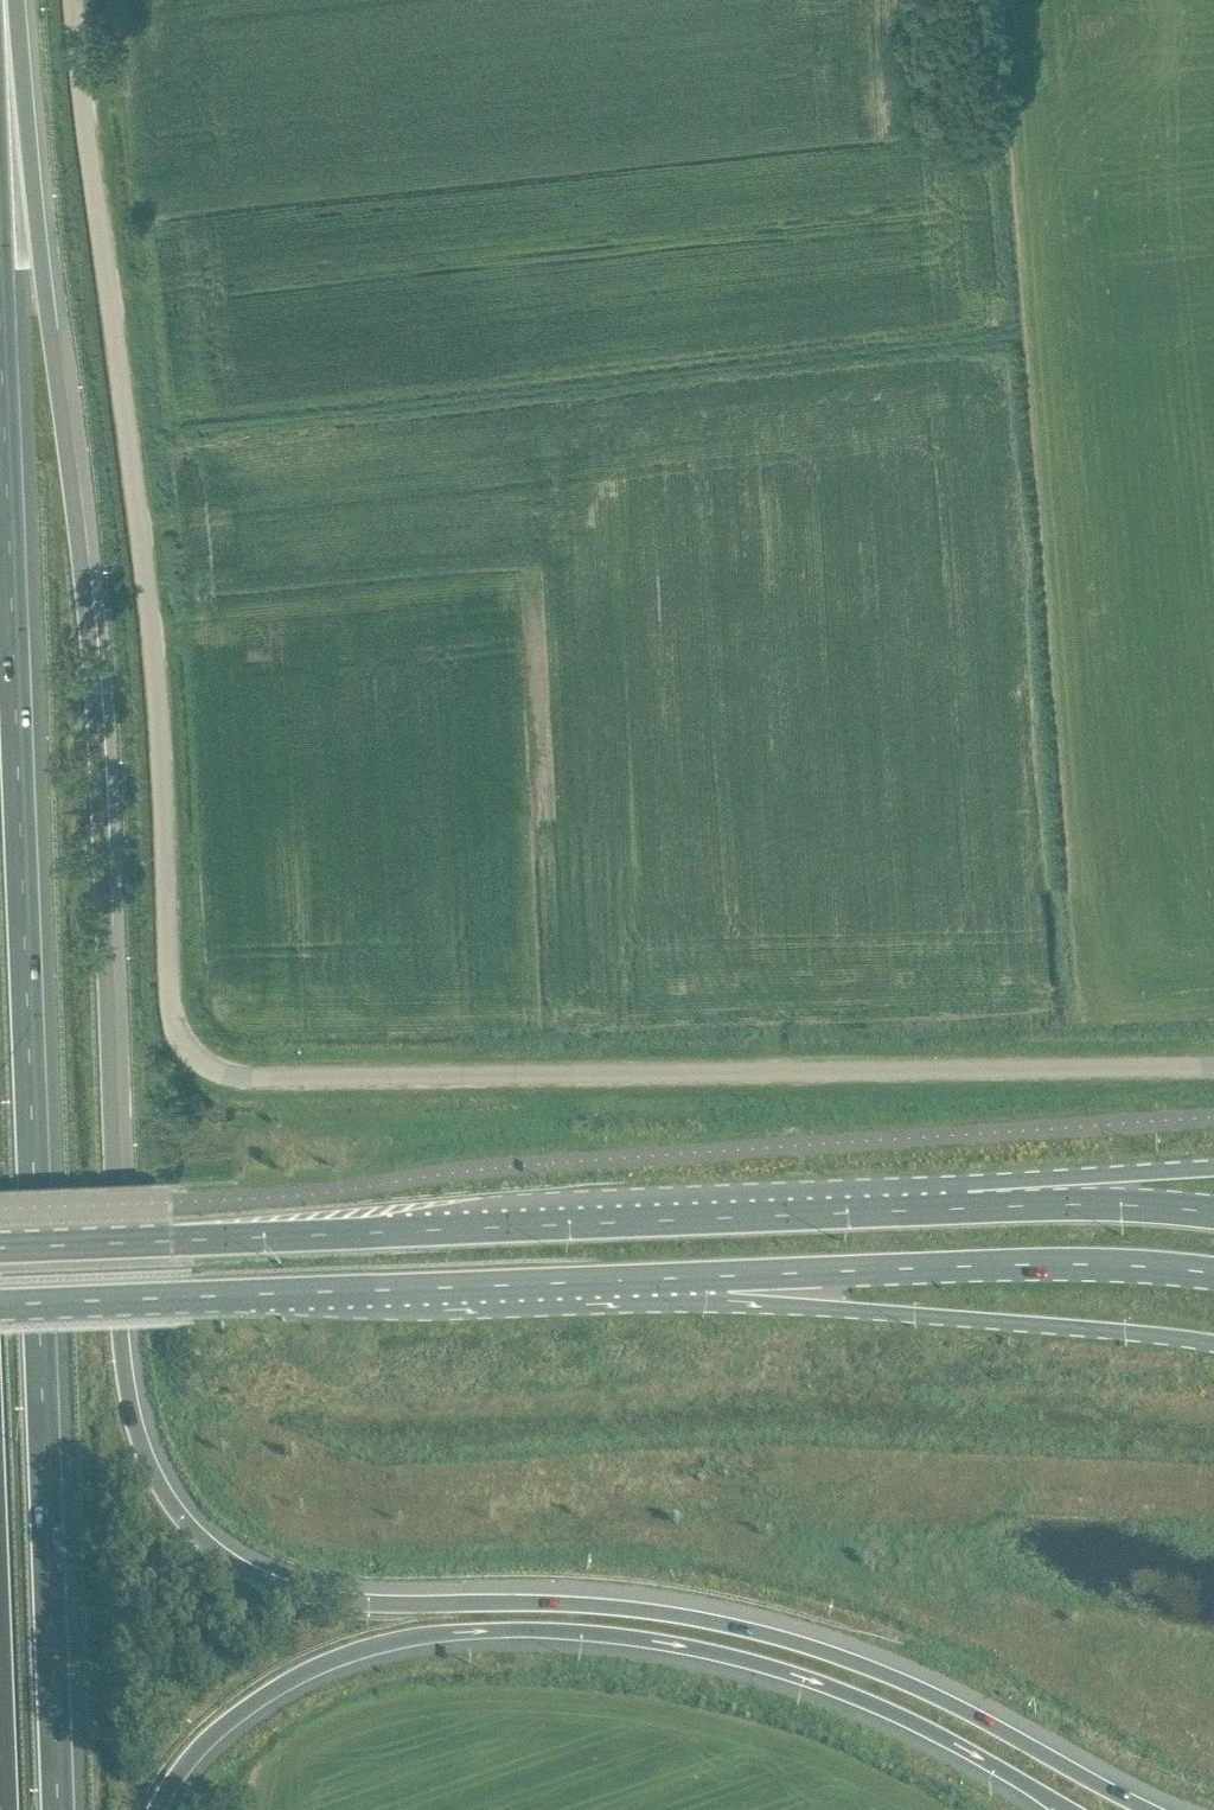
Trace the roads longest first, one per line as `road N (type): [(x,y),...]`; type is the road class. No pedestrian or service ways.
road 1 (motorway): [(1151,1809),(953,1704),(805,1644),(601,1604),(334,1599),(233,1562),(172,1505),(136,1424),(116,1288),(98,712),(12,0)]
road 2 (unclassified): [(1213,1066),(248,1075),(192,1054),(170,1004),(156,572),(102,195),(89,0)]
road 3 (motorway): [(58,1809),(0,363)]
road 4 (primary): [(1058,1203),(0,1247)]
road 5 (motorway): [(159,1809),(193,1757),(242,1708),(290,1678),(378,1643),(502,1629),(646,1640),(794,1674),(931,1731),(1067,1809)]
road 6 (primary): [(0,1309),(709,1283)]
road 7 (primary): [(709,1283),(849,1311),(1213,1345)]
road 8 (primary): [(709,1283),(1066,1266),(1213,1276)]
road 9 (primary): [(1213,1170),(1146,1174),(1058,1203)]
road 10 (primary): [(1213,1212),(1058,1203)]

